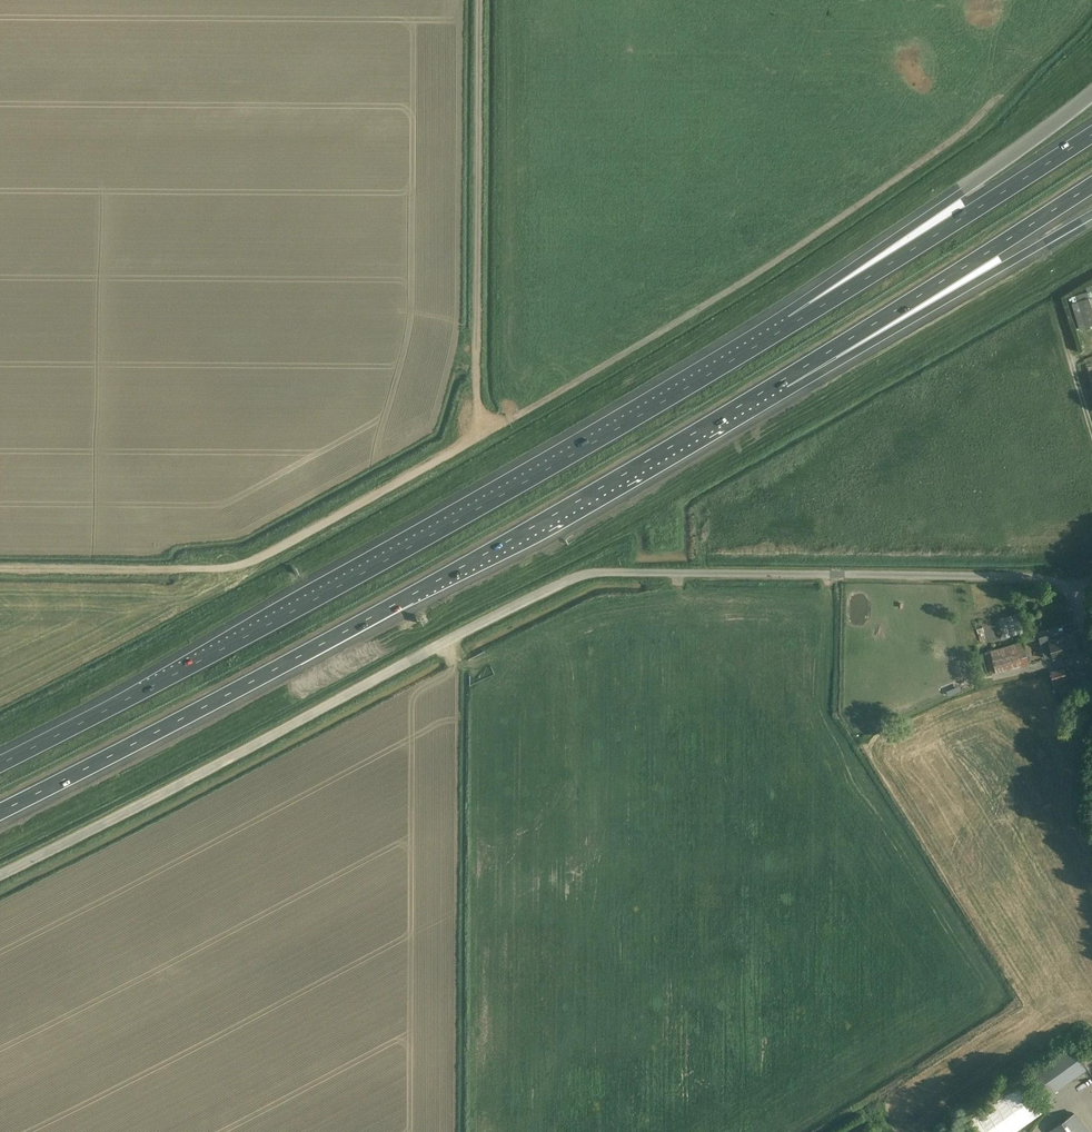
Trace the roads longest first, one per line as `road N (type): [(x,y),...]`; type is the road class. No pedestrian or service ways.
road 1 (tertiary): [(0,874),(568,579),(602,572),(1040,571),(1071,602)]
road 2 (motorway): [(790,328),(453,525),(0,763)]
road 3 (motorway): [(0,810),(414,594),(785,379)]
road 4 (unclassified): [(474,439),(758,272),(936,152),(998,97)]
road 5 (unclassified): [(106,571),(240,567),(474,439)]
road 6 (motorway): [(1091,98),(849,271),(790,328)]
road 7 (motorway): [(785,379),(1091,184)]
road 8 (motorway): [(1091,135),(790,328)]
road 9 (motorway): [(785,379),(885,335),(1091,217)]
road 10 (track): [(480,0),(478,346)]

